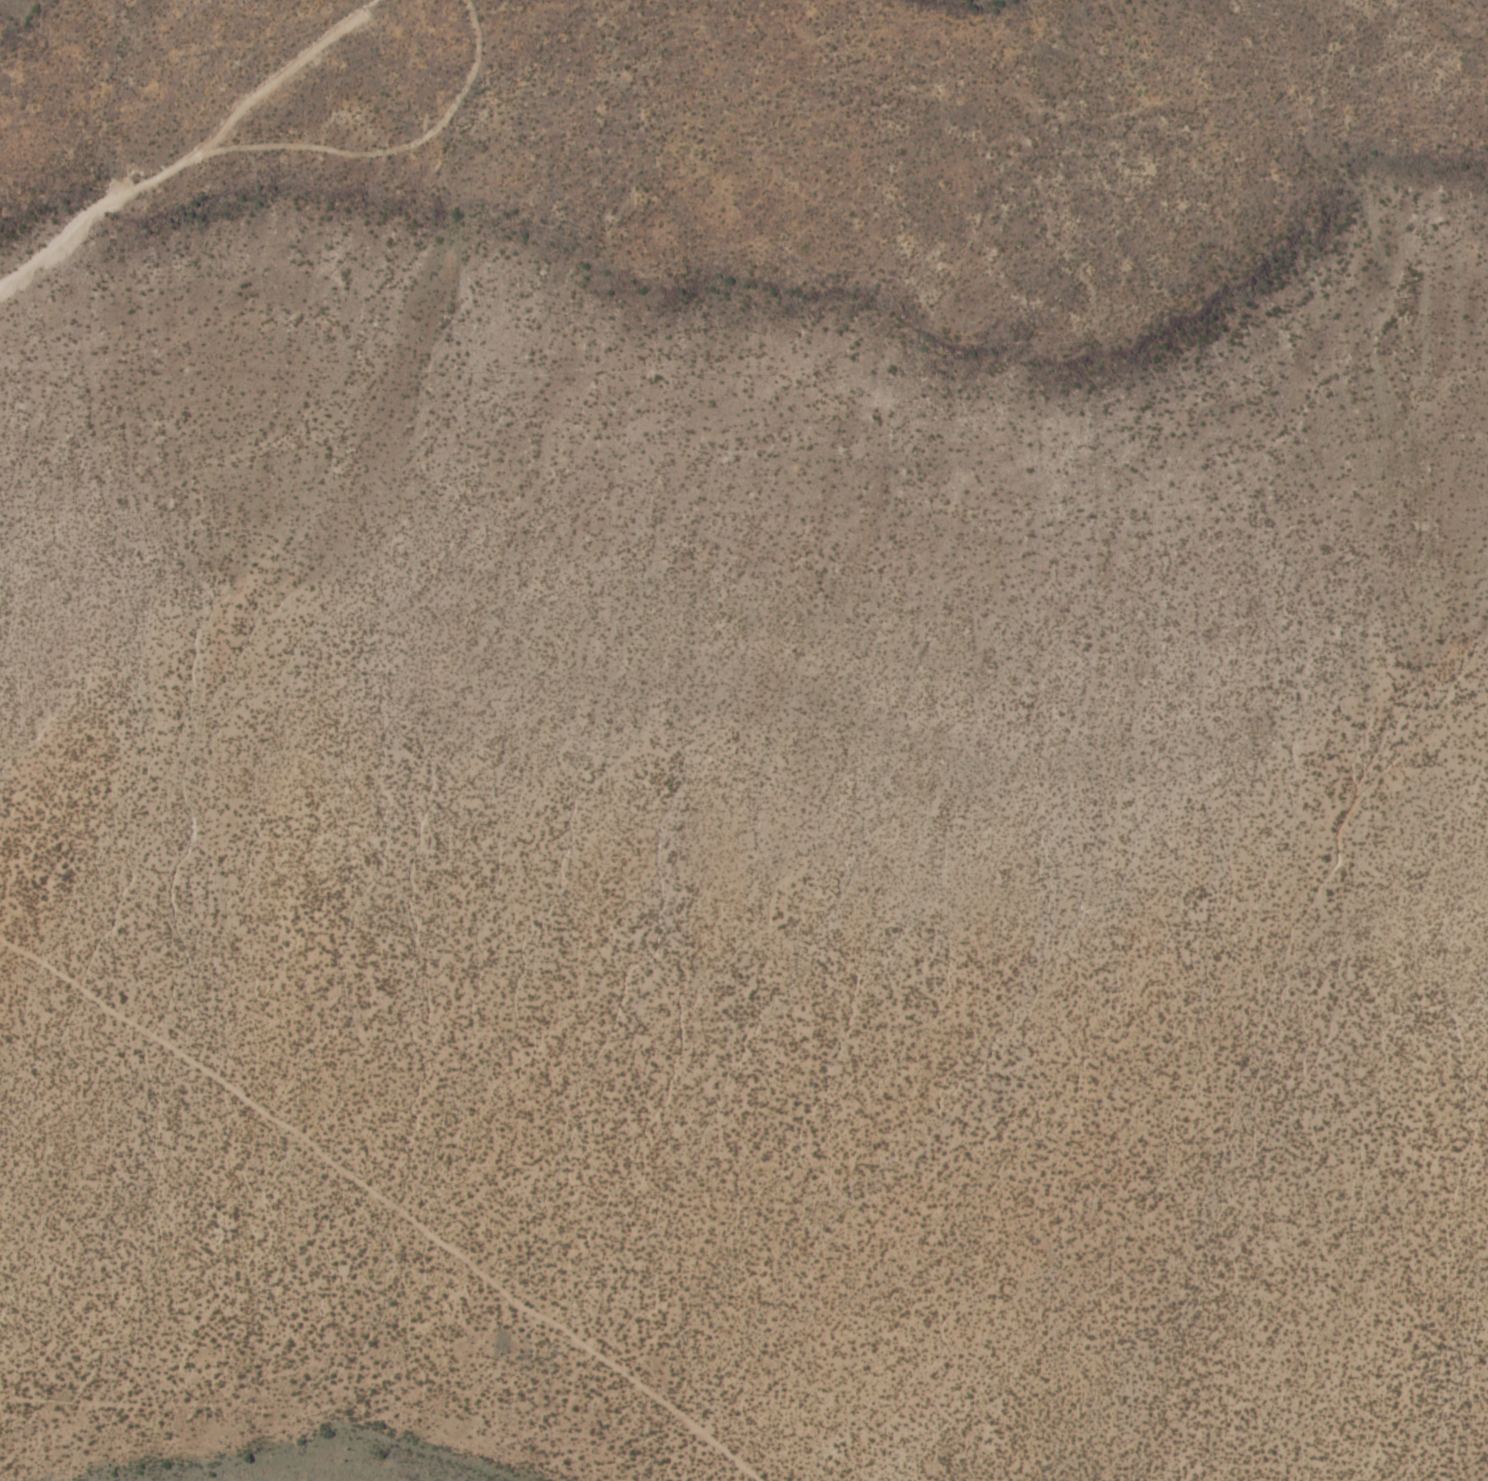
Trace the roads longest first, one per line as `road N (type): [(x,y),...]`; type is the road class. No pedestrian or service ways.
road 1 (track): [(0,260),(79,203),(213,136),(404,144),(452,114),(481,65),(481,28)]

